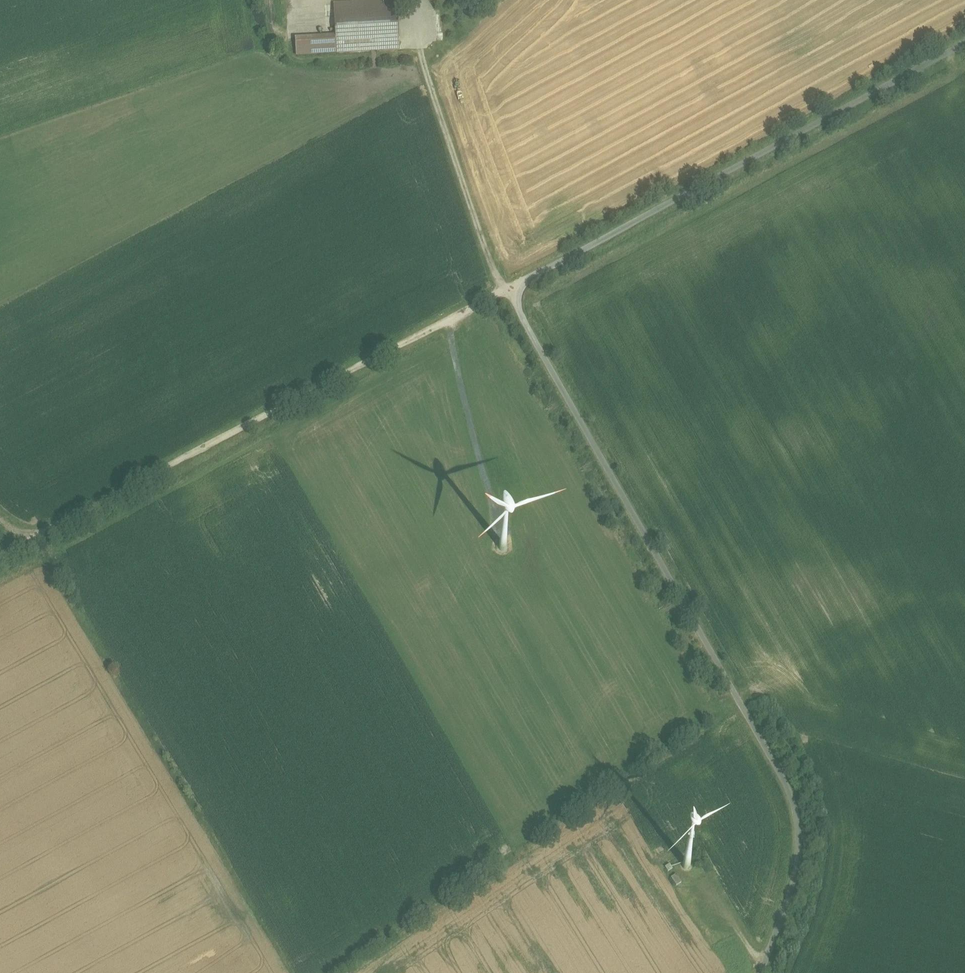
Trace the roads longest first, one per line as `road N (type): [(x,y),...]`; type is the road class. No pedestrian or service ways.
road 1 (unclassified): [(964,35),(511,282),(799,812),(798,860),(763,972)]

